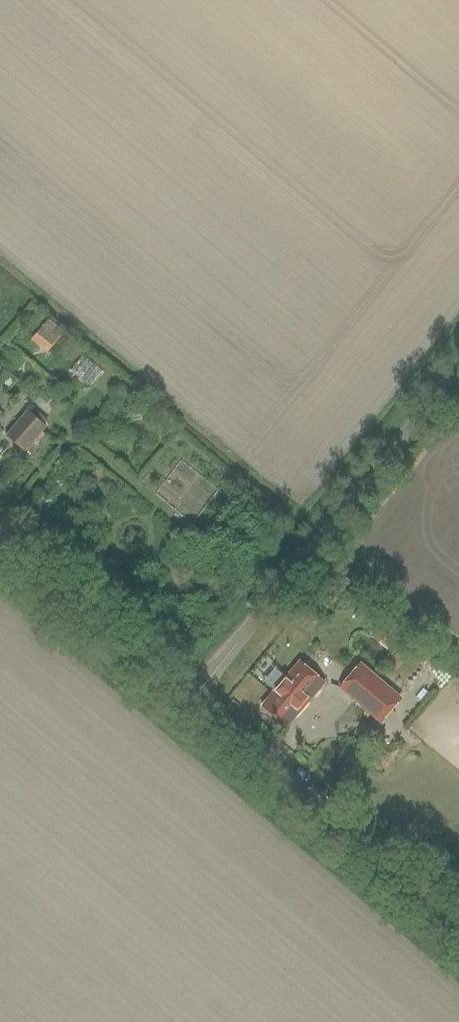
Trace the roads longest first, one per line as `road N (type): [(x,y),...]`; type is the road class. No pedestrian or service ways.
road 1 (unclassified): [(195,712),(458,384)]
road 2 (unclassified): [(458,937),(195,712)]
road 3 (unclassified): [(195,712),(0,545)]

